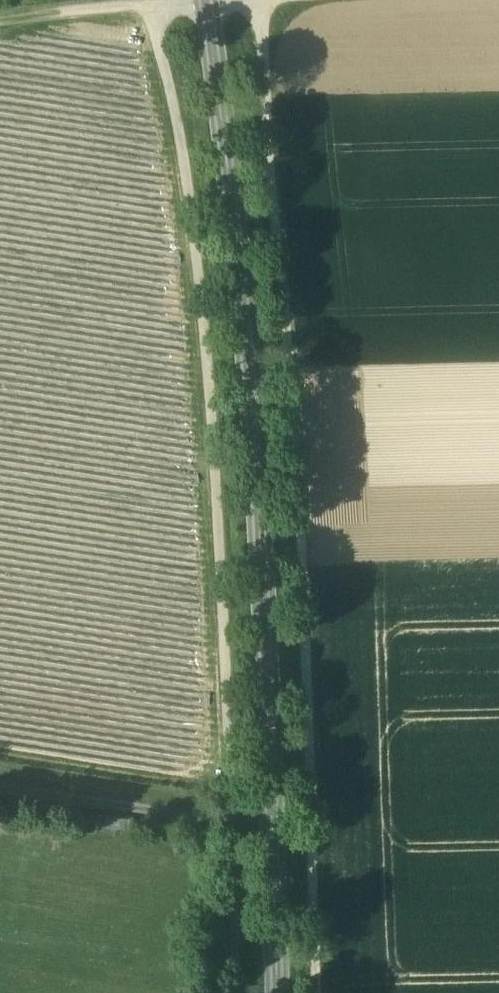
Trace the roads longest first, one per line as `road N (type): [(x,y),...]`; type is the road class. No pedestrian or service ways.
road 1 (track): [(230,992),(216,497),(194,221),(158,4),(184,0)]
road 2 (tertiary): [(206,0),(244,322),(277,992)]
road 3 (track): [(259,0),(299,476),(320,992)]
road 4 (track): [(158,4),(0,22)]

